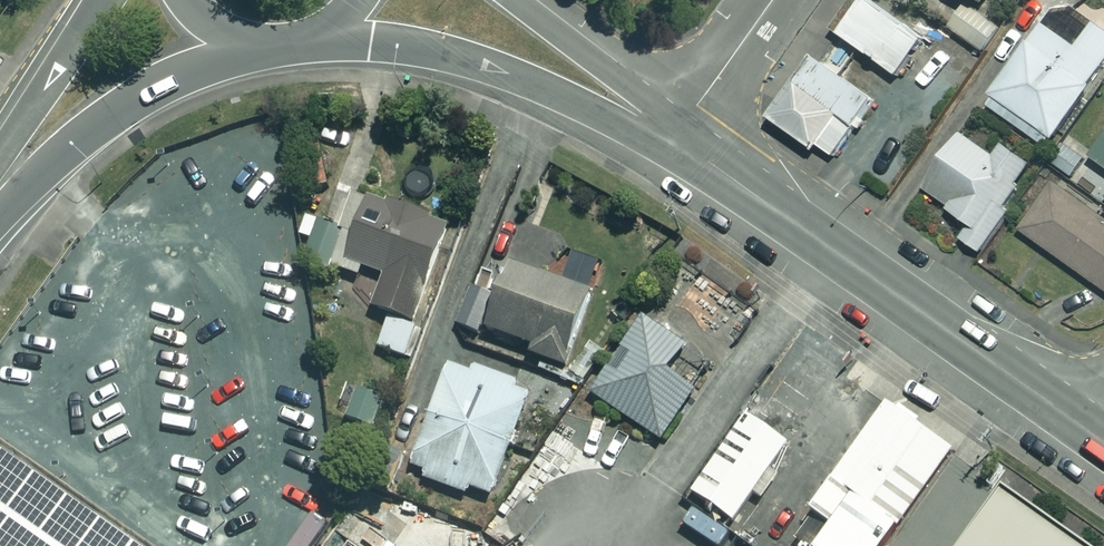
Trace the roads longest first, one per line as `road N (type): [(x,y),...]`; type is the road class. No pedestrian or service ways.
road 1 (secondary): [(674,139),(1084,429)]
road 2 (secondary): [(674,139),(494,67),(334,33)]
road 3 (tertiary): [(240,47),(110,112),(0,207)]
road 4 (secondary): [(513,0),(628,87),(674,139)]
road 5 (residential): [(772,0),(674,139)]
road 6 (tertiary): [(0,138),(98,0)]

